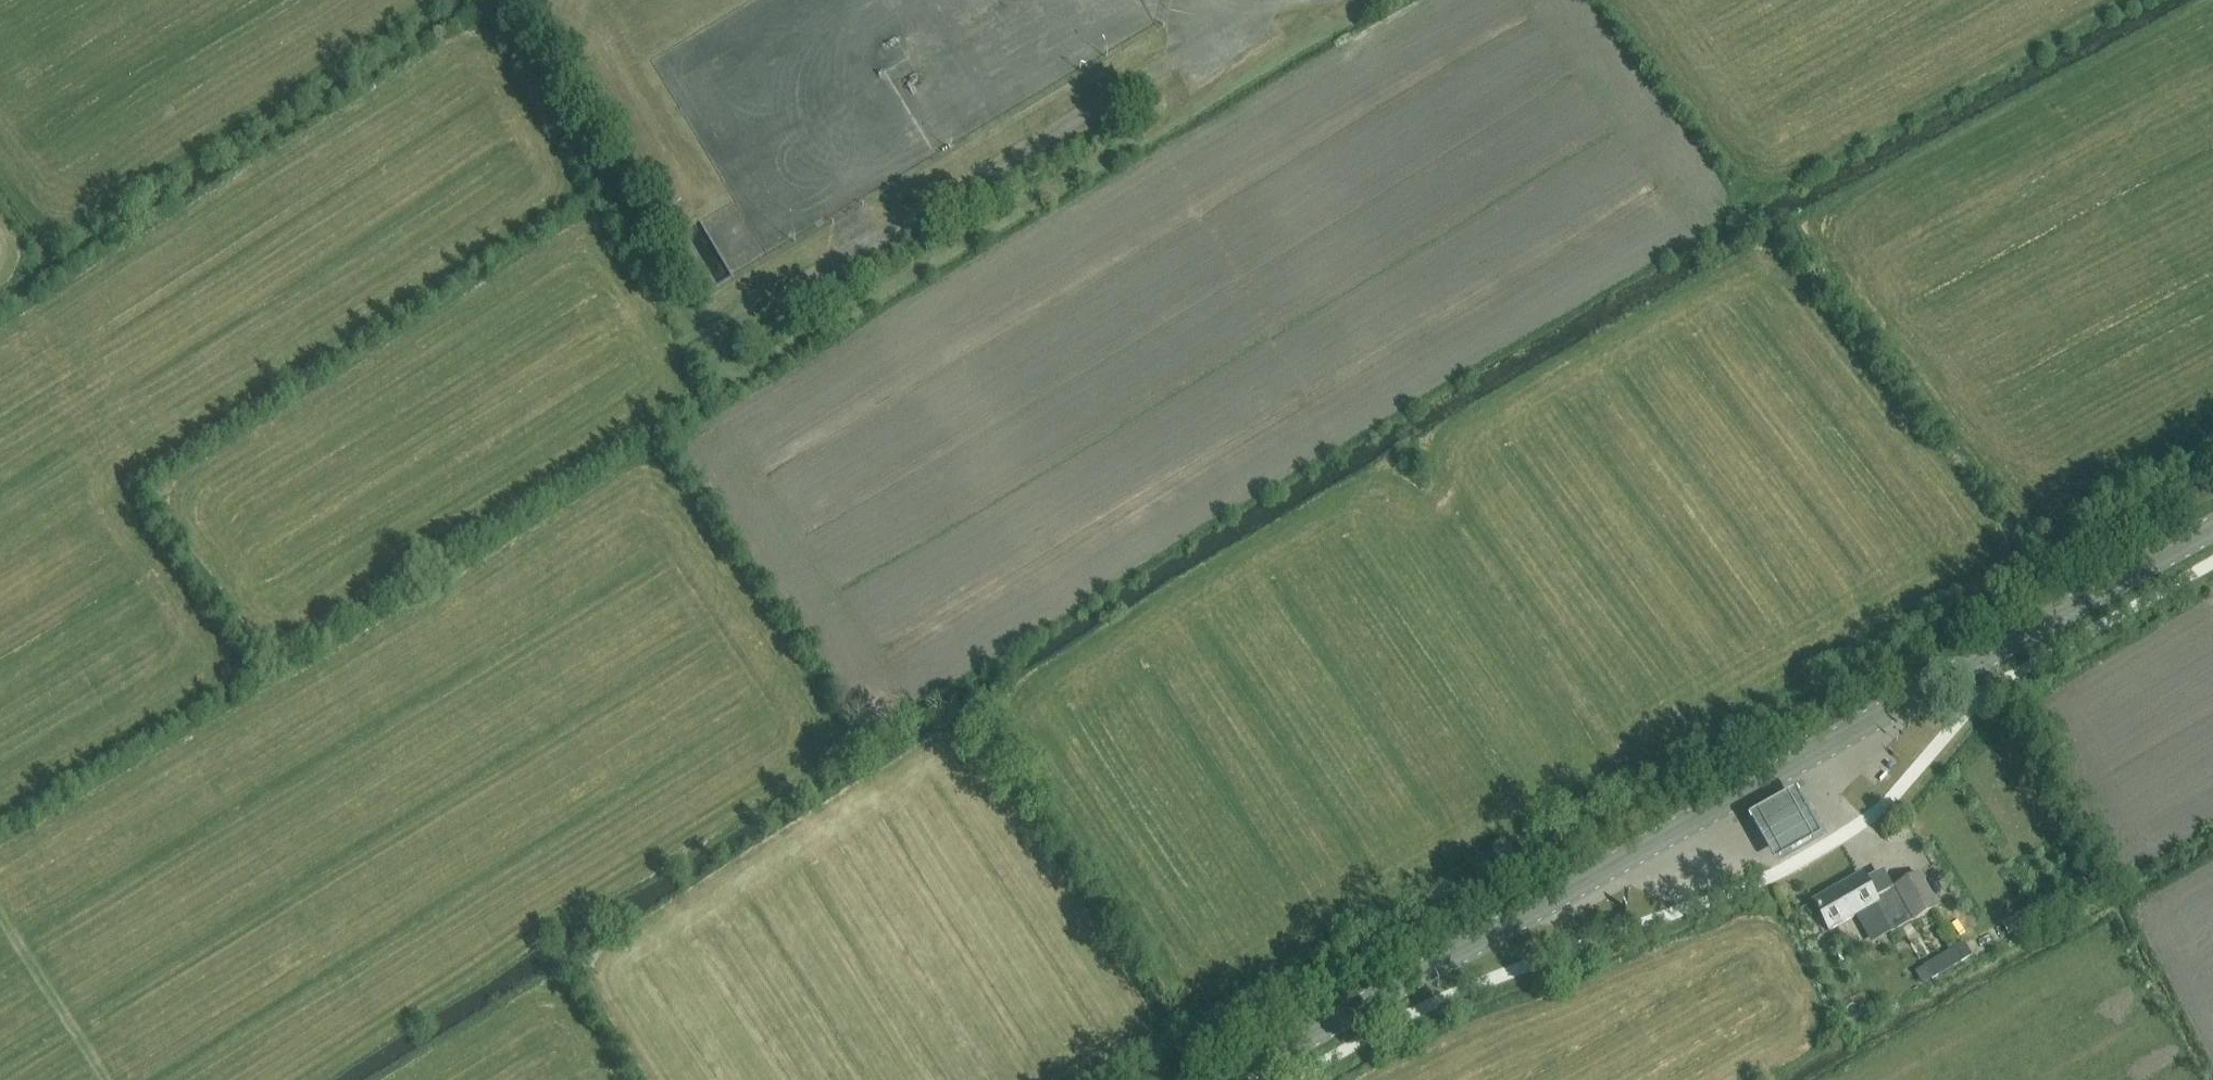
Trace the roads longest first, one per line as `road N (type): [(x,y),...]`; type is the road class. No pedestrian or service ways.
road 1 (secondary): [(1228,1079),(2212,529)]

